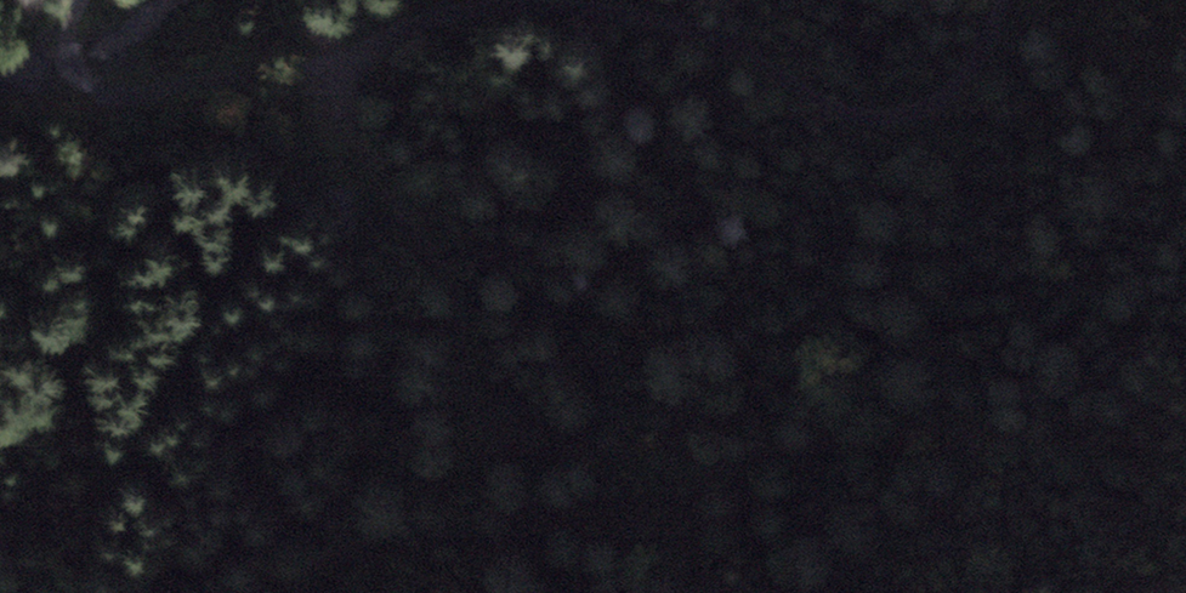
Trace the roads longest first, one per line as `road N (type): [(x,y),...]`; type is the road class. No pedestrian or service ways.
road 1 (track): [(372,54),(359,85),(360,154),(467,348),(596,458),(738,465),(901,422),(959,434),(966,465),(942,493),(819,592)]
road 2 (track): [(1012,0),(931,103),(836,98),(720,37),(505,0)]
road 3 (track): [(79,0),(70,26),(74,70),(110,93),(138,96),(372,54)]
road 4 (track): [(501,0),(418,19),(372,54)]

